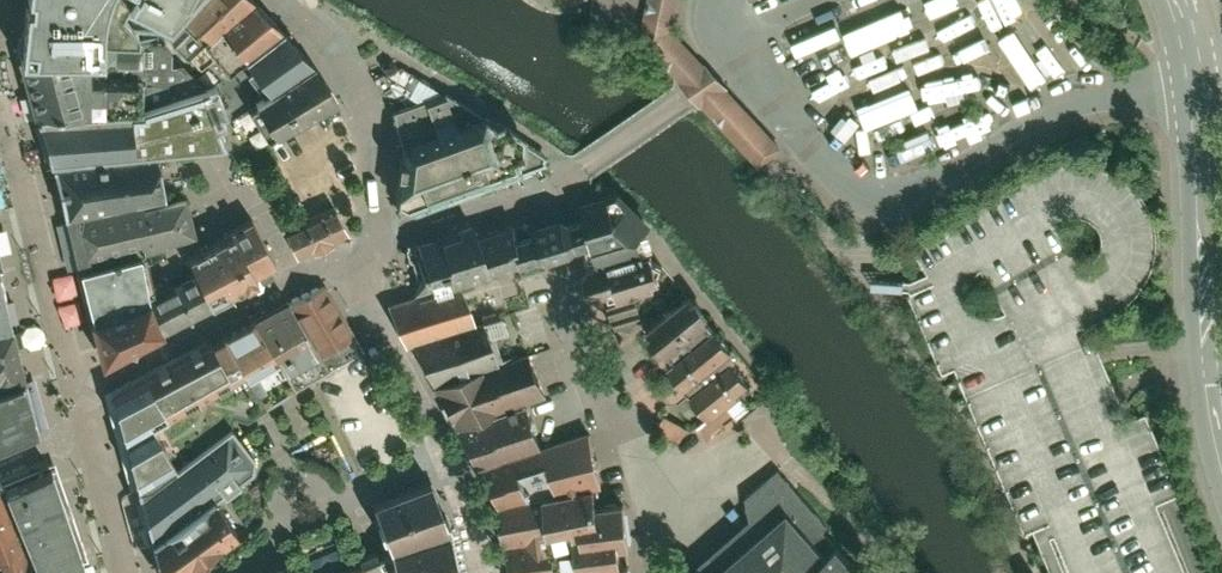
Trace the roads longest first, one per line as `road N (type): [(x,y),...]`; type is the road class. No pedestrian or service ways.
road 1 (tertiary): [(1196,89),(1221,446)]

